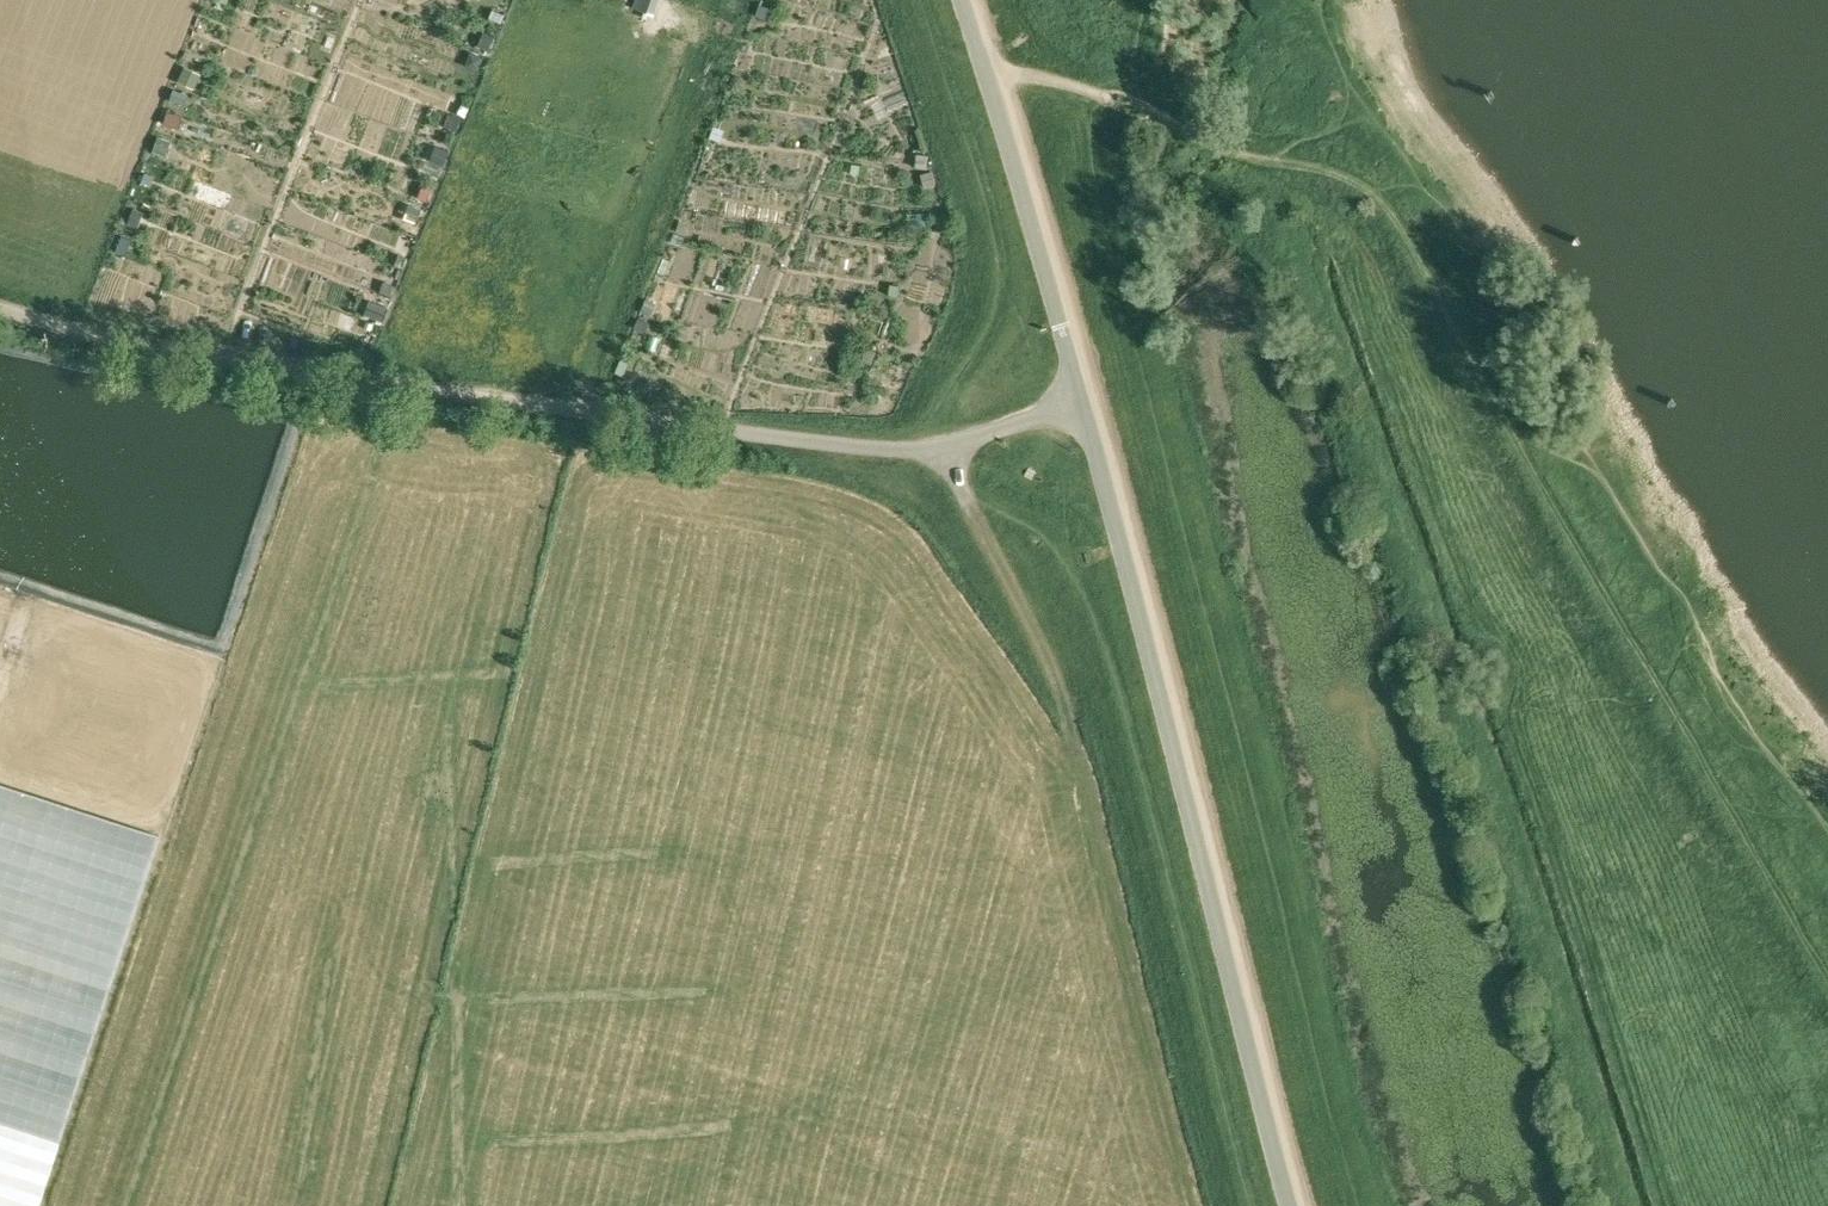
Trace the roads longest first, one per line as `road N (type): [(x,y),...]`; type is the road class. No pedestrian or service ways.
road 1 (unclassified): [(1082,400),(968,441),(863,446),(180,354),(0,306)]
road 2 (unclassified): [(1082,400),(1288,1205)]
road 3 (unclassified): [(1082,400),(962,0)]
road 4 (track): [(1110,91),(986,75)]

